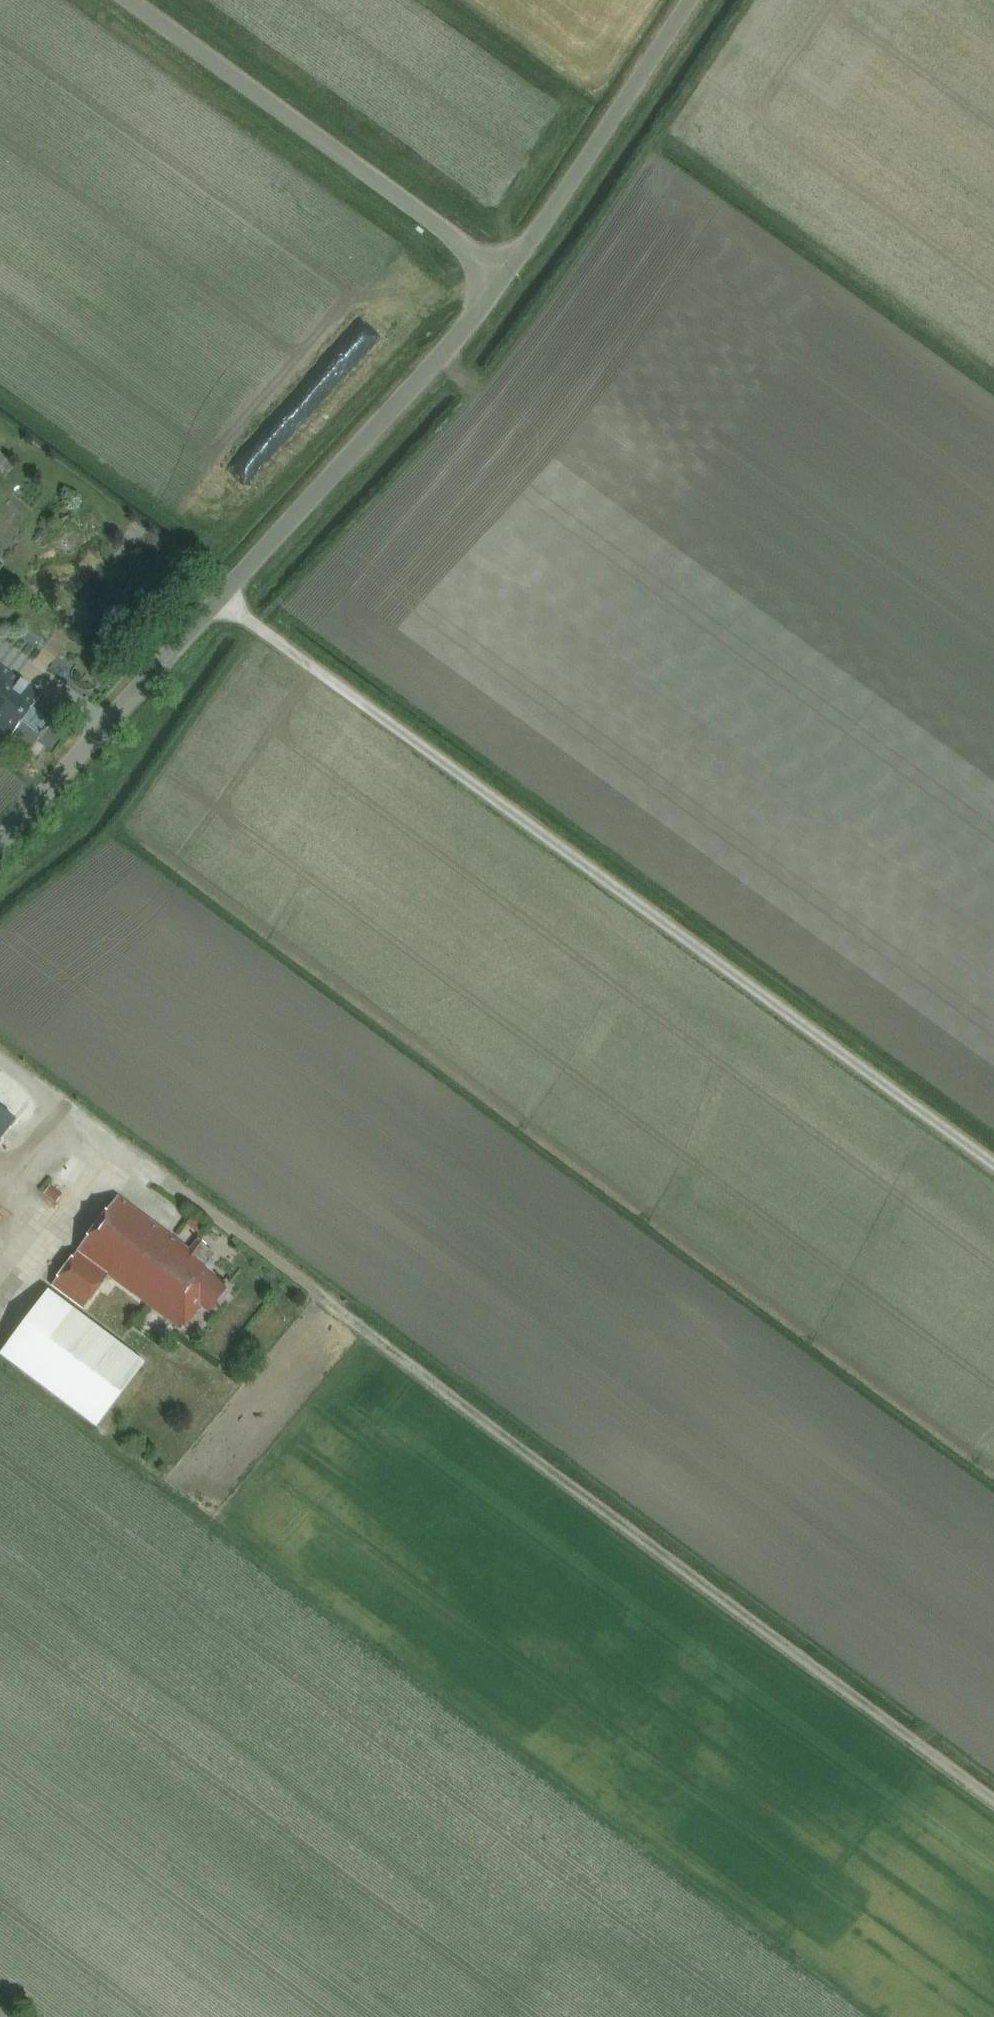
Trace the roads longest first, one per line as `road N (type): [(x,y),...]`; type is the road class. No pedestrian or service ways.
road 1 (unclassified): [(0,845),(460,334),(690,0)]

